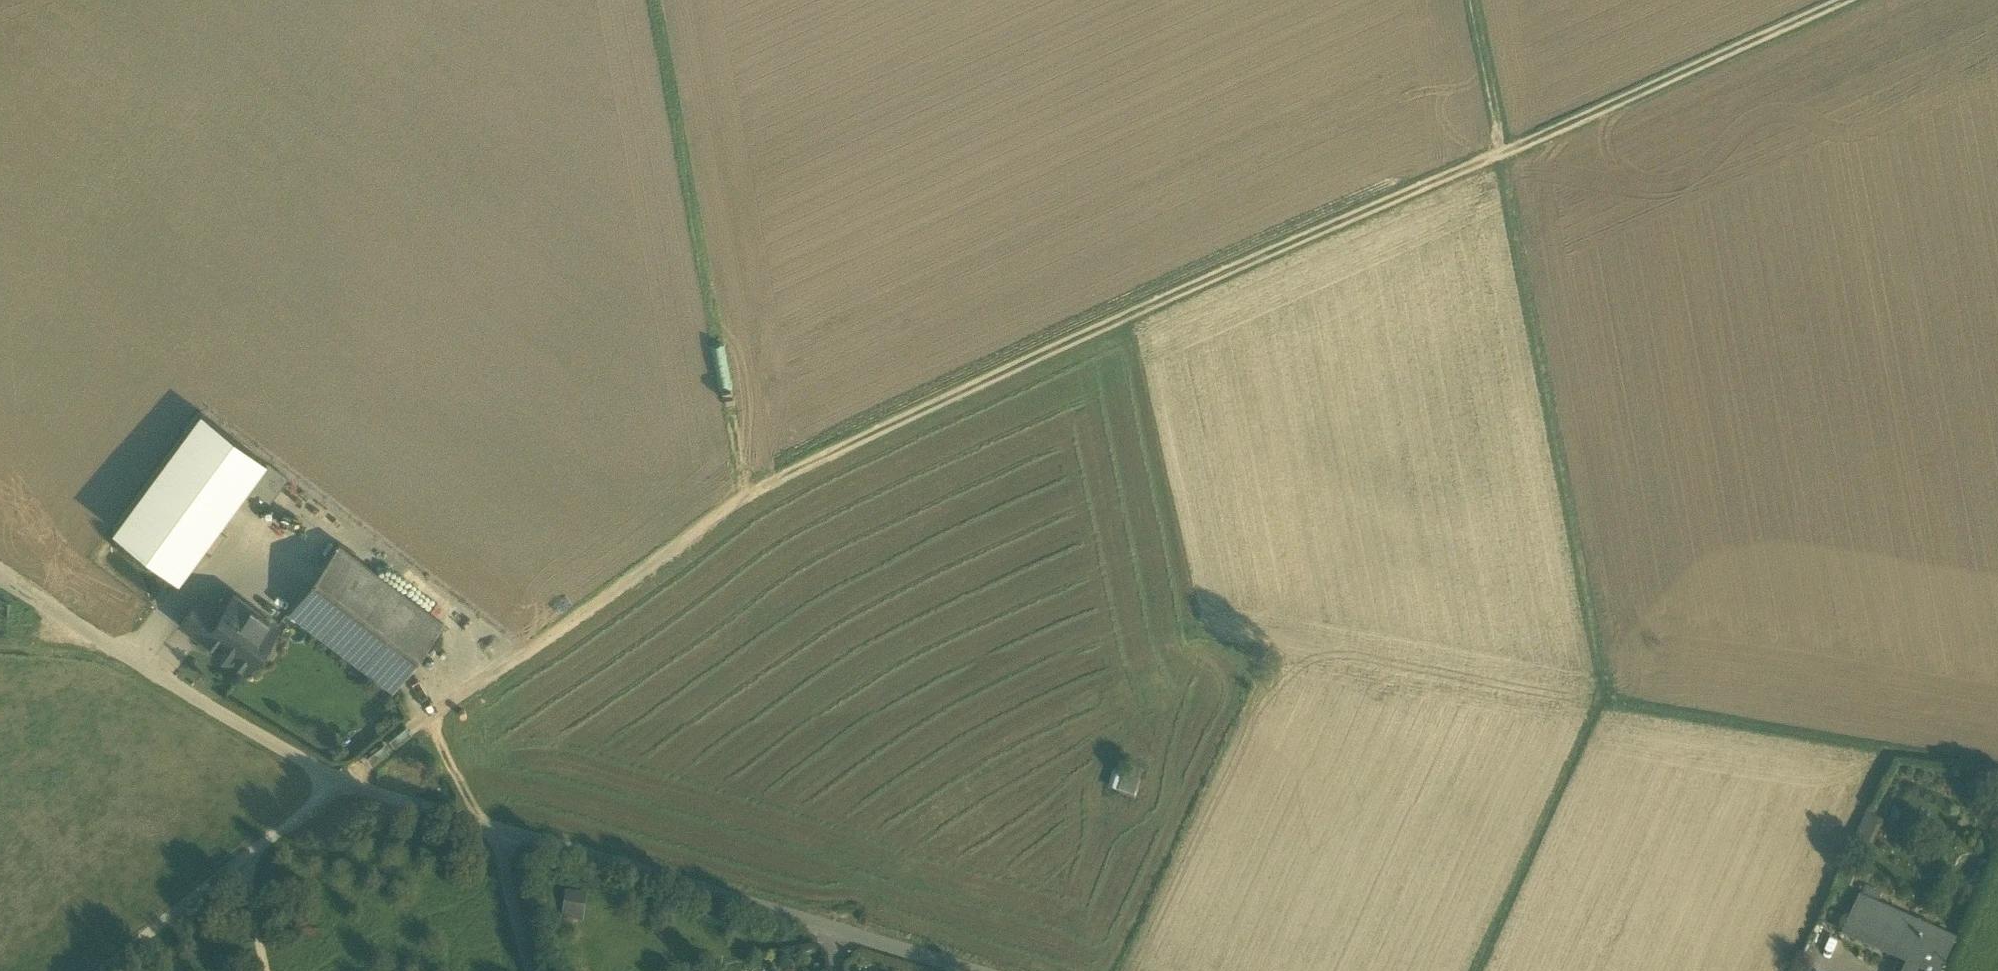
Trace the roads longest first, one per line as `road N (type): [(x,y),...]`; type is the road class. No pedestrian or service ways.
road 1 (track): [(108,970),(340,779),(753,486),(1838,0)]
road 2 (residential): [(113,646),(340,779),(491,828)]
road 3 (residential): [(491,828),(836,932)]
road 4 (residential): [(532,970),(491,828)]
road 5 (residential): [(836,932),(973,970)]
road 6 (unclassified): [(0,577),(113,646)]
road 7 (track): [(427,715),(491,828)]

